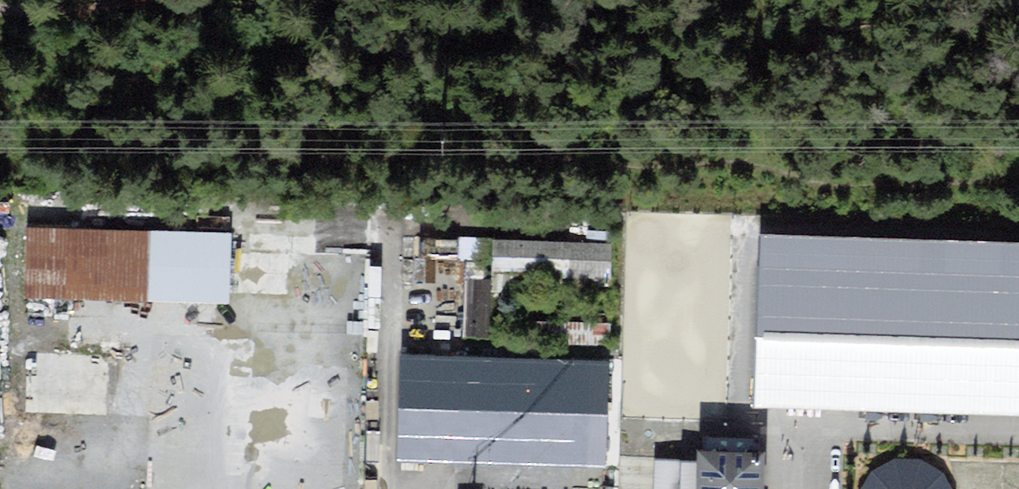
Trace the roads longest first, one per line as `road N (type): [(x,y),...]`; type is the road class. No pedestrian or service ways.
road 1 (track): [(0,101),(41,94),(109,103),(207,146),(335,178),(482,155),(783,170),(876,188),(1001,179),(1018,189)]

